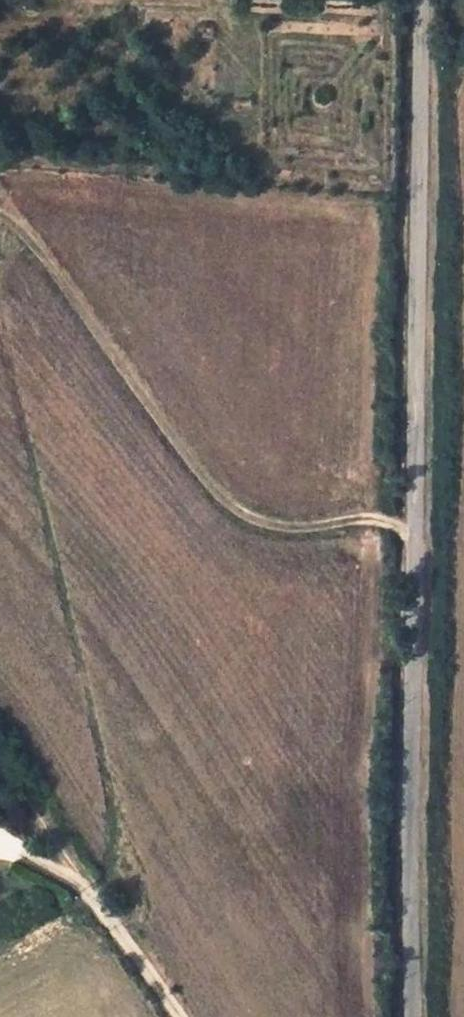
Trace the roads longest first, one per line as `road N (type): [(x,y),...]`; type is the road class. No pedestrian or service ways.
road 1 (unclassified): [(420,0),(411,1016)]
road 2 (track): [(0,215),(51,265),(218,494),(262,523),(311,527),(365,518),(412,534)]

